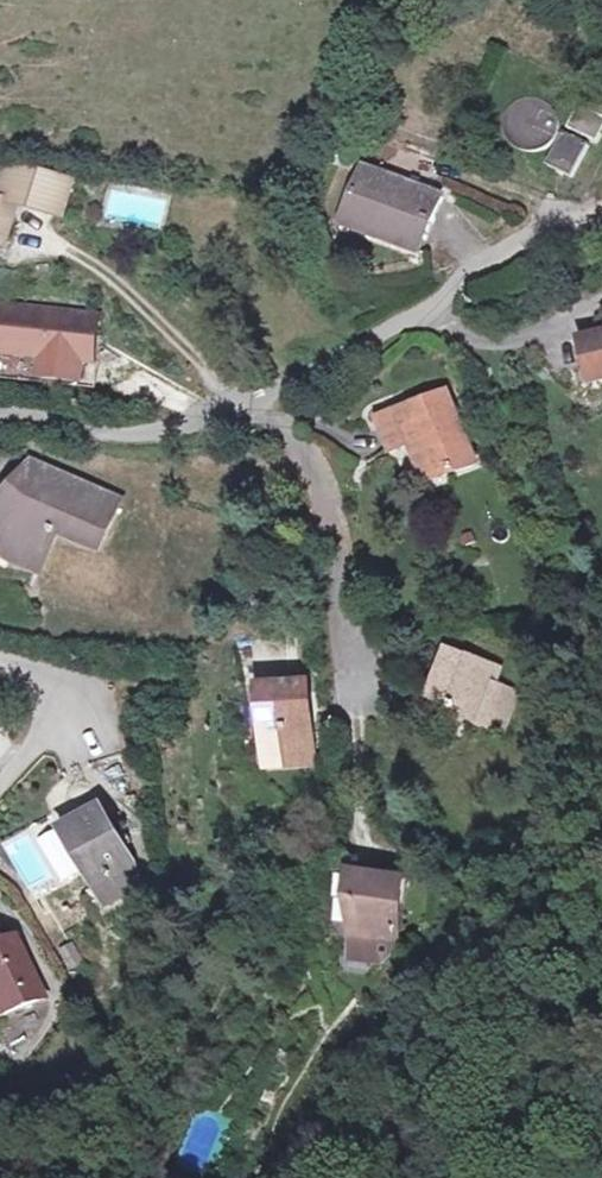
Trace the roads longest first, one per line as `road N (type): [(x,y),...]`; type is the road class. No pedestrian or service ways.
road 1 (residential): [(0,408),(114,436),(196,423),(288,387),(427,311),(520,239),(601,212)]
road 2 (track): [(231,410),(179,343),(28,228)]
road 3 (track): [(427,311),(496,341),(561,331),(601,306)]
road 4 (track): [(367,856),(359,713)]

